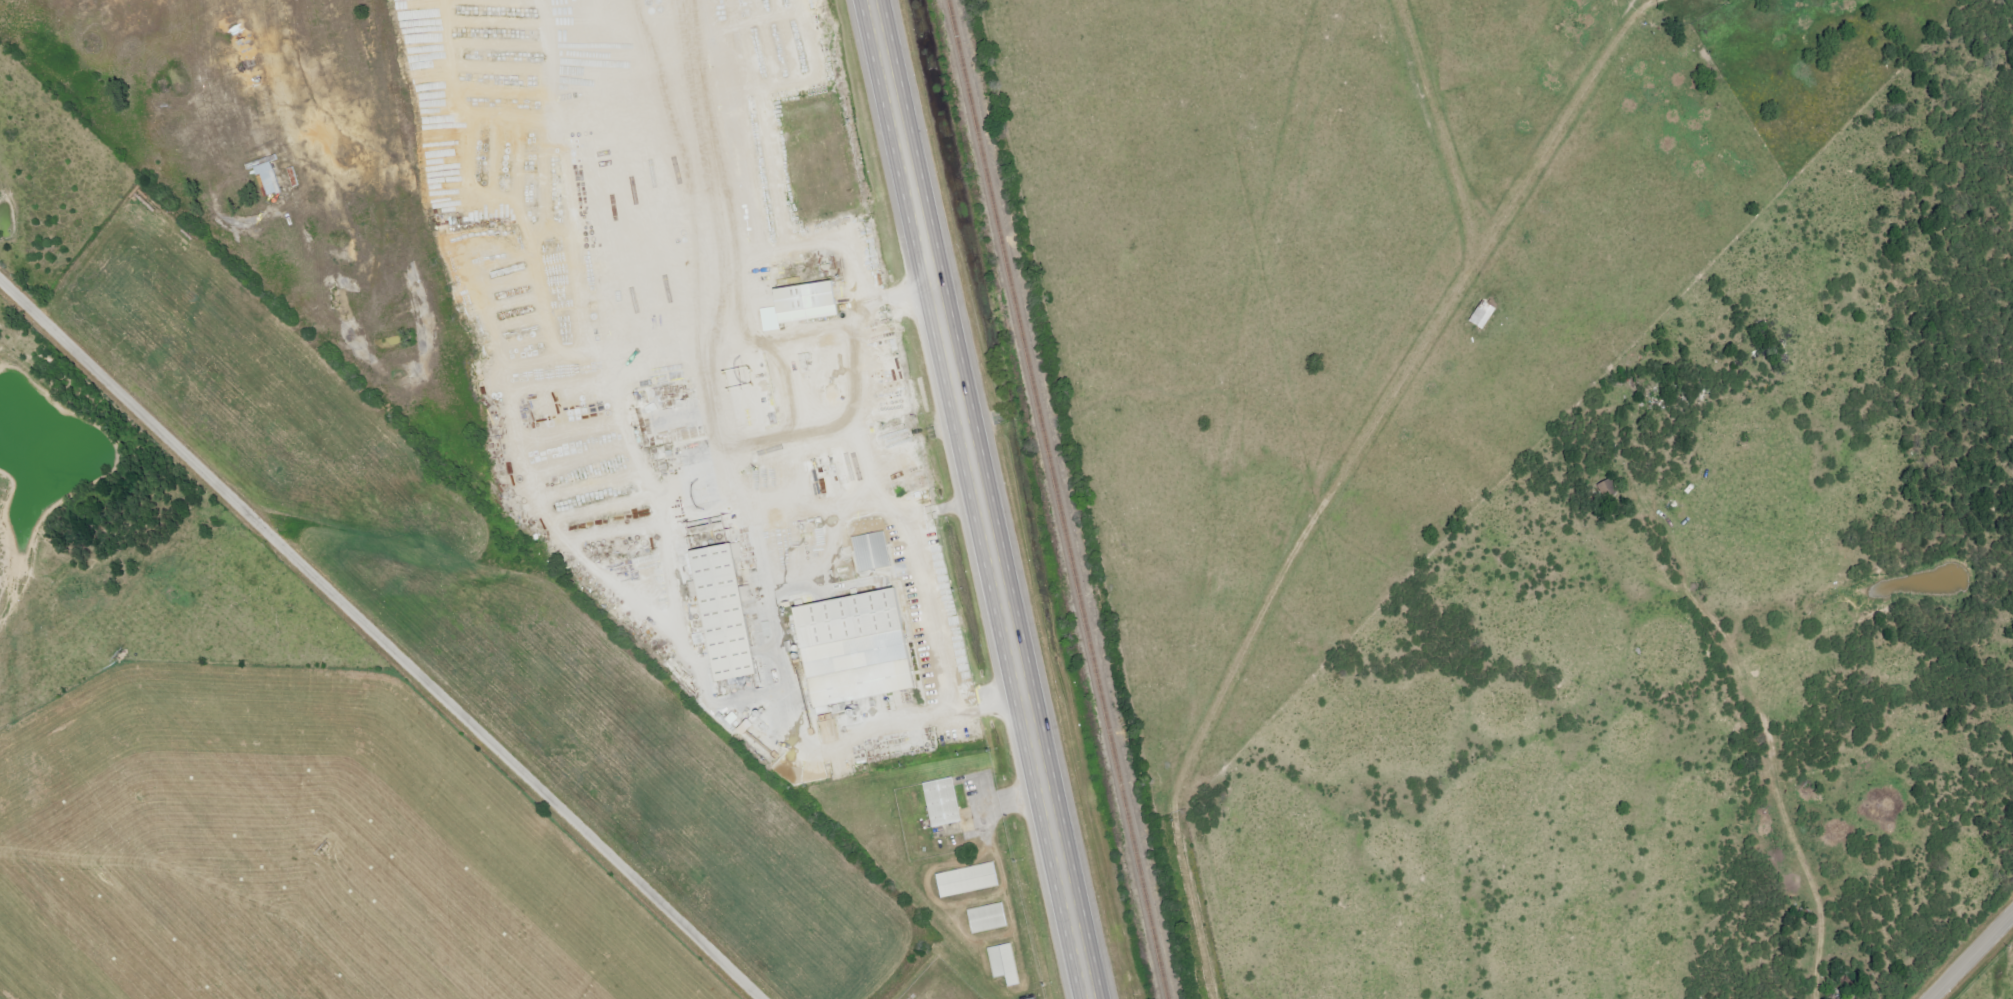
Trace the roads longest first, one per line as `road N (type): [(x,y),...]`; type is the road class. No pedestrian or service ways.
road 1 (residential): [(766,998),(0,261)]
road 2 (primary): [(1082,998),(866,0)]

